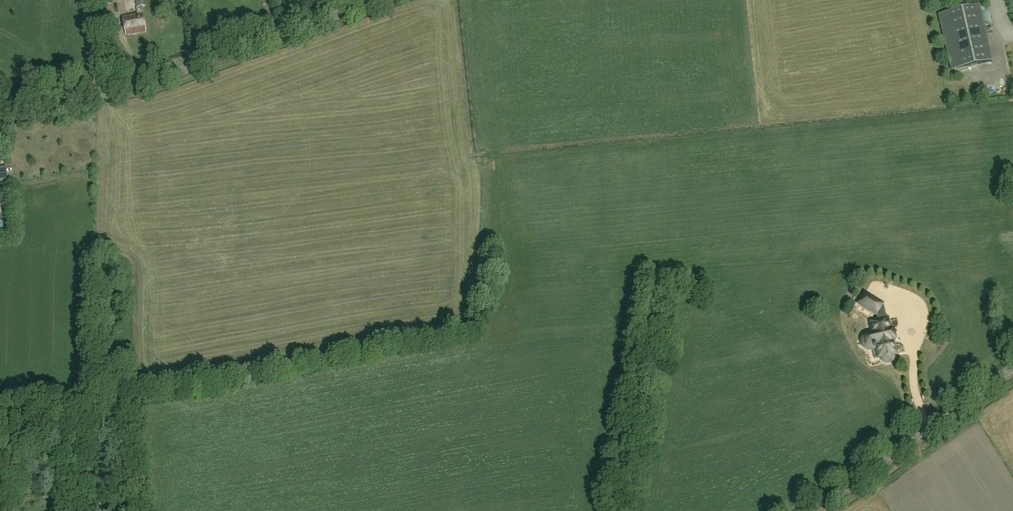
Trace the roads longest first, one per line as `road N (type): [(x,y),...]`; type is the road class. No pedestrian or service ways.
road 1 (unclassified): [(379,0),(167,76),(0,110)]
road 2 (unclassified): [(815,510),(1012,370)]

